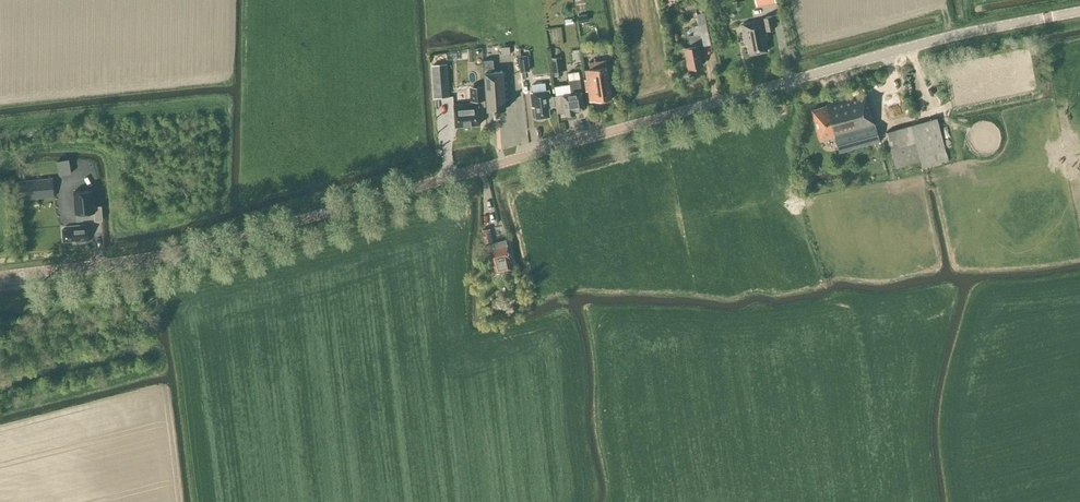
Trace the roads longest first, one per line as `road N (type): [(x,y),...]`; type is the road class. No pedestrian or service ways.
road 1 (tertiary): [(0,277),(203,246),(889,53),(1079,11)]

